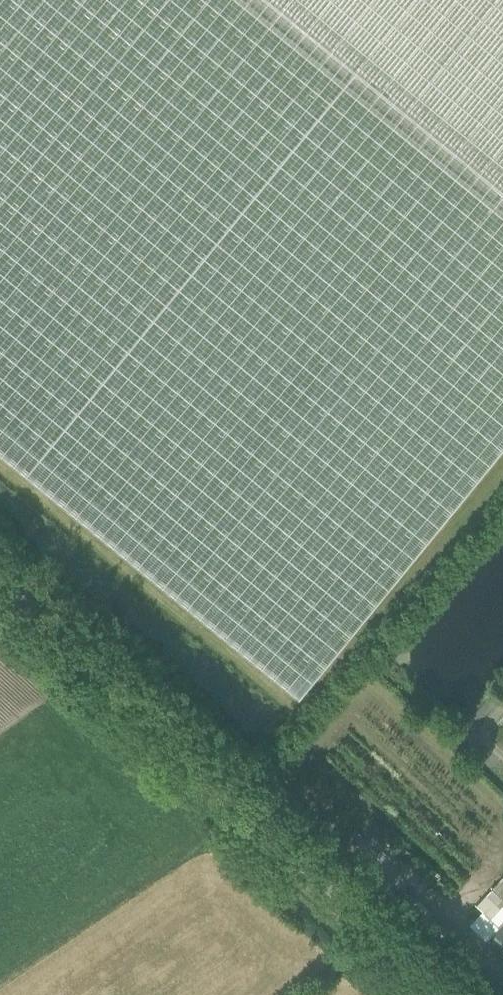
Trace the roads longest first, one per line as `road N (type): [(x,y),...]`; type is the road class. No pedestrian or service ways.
road 1 (unclassified): [(450,994),(0,573)]

